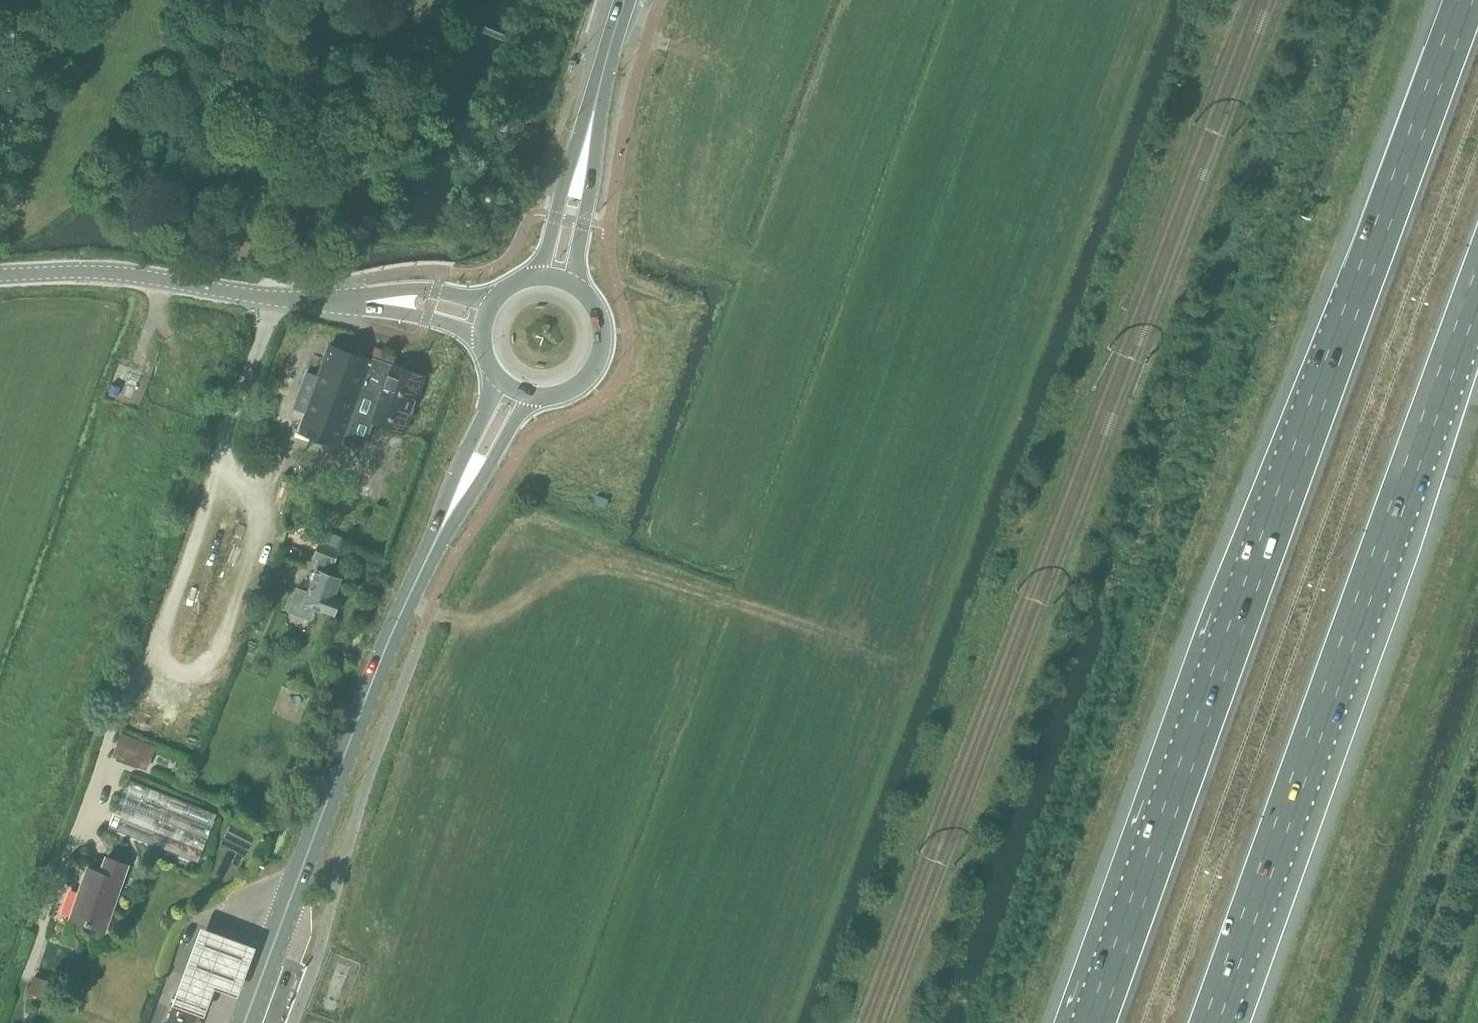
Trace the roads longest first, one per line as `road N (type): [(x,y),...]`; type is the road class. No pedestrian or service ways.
road 1 (motorway): [(1467,0),(1097,1022)]
road 2 (motorway): [(1214,1022),(1477,288)]
road 3 (secondary): [(249,1022),(423,569)]
road 4 (tertiary): [(351,302),(267,298),(112,274),(0,276)]
road 5 (secondary): [(494,371),(491,403),(423,569)]
road 6 (secondary): [(423,569),(520,414),(539,398)]
road 7 (secondary): [(585,289),(593,118)]
road 8 (secondary): [(593,118),(559,207),(545,277)]
road 9 (secondary): [(539,398),(567,394),(593,377),(606,356),(608,329),(585,289)]
road 10 (tertiary): [(496,300),(420,288),(351,302)]
road 11 (tertiary): [(351,302),(464,329),(484,345)]
road 12 (track): [(1433,1022),(1477,900)]
road 13 (secondary): [(593,118),(624,0)]

